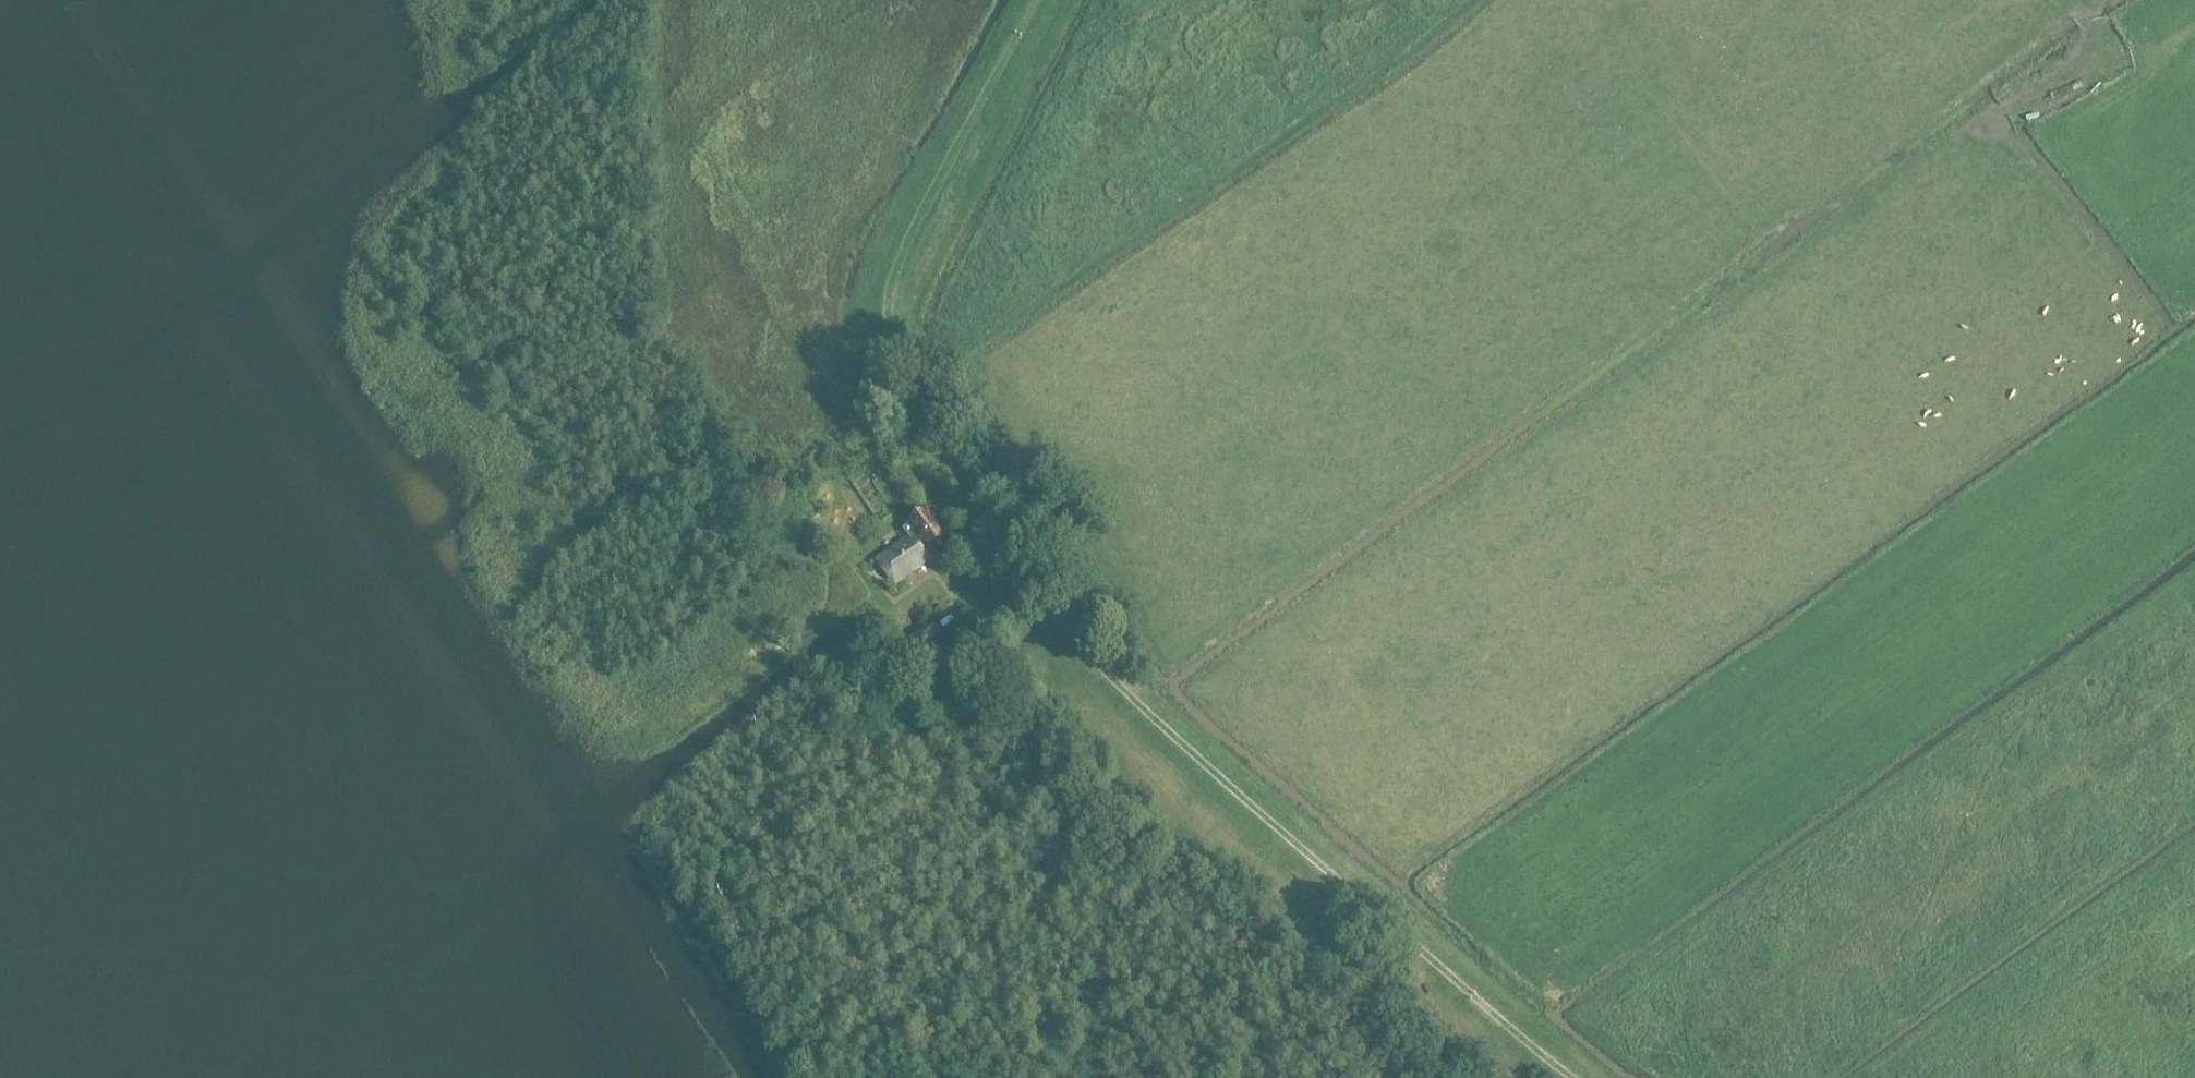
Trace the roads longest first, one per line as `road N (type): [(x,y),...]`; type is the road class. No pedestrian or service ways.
road 1 (track): [(1574,1077),(1188,754),(1078,644),(1016,566),(928,413)]
road 2 (track): [(1993,119),(2064,75),(2119,58),(2070,0)]

